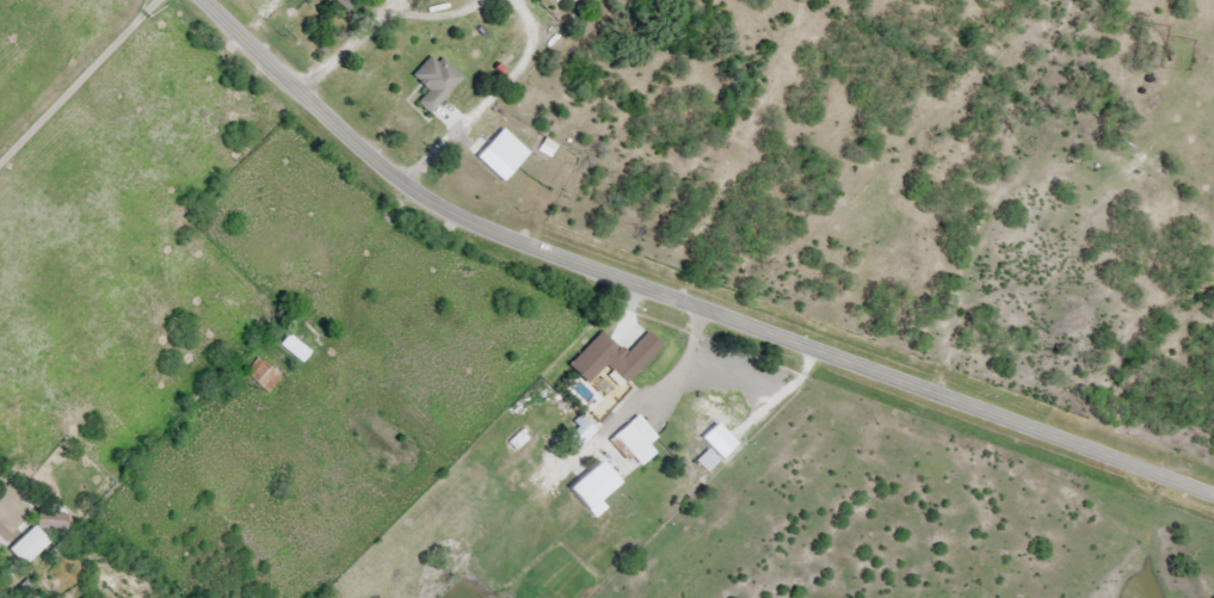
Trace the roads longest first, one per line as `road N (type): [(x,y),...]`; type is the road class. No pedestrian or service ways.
road 1 (tertiary): [(201,0),(371,159),(456,217),(1213,497)]

